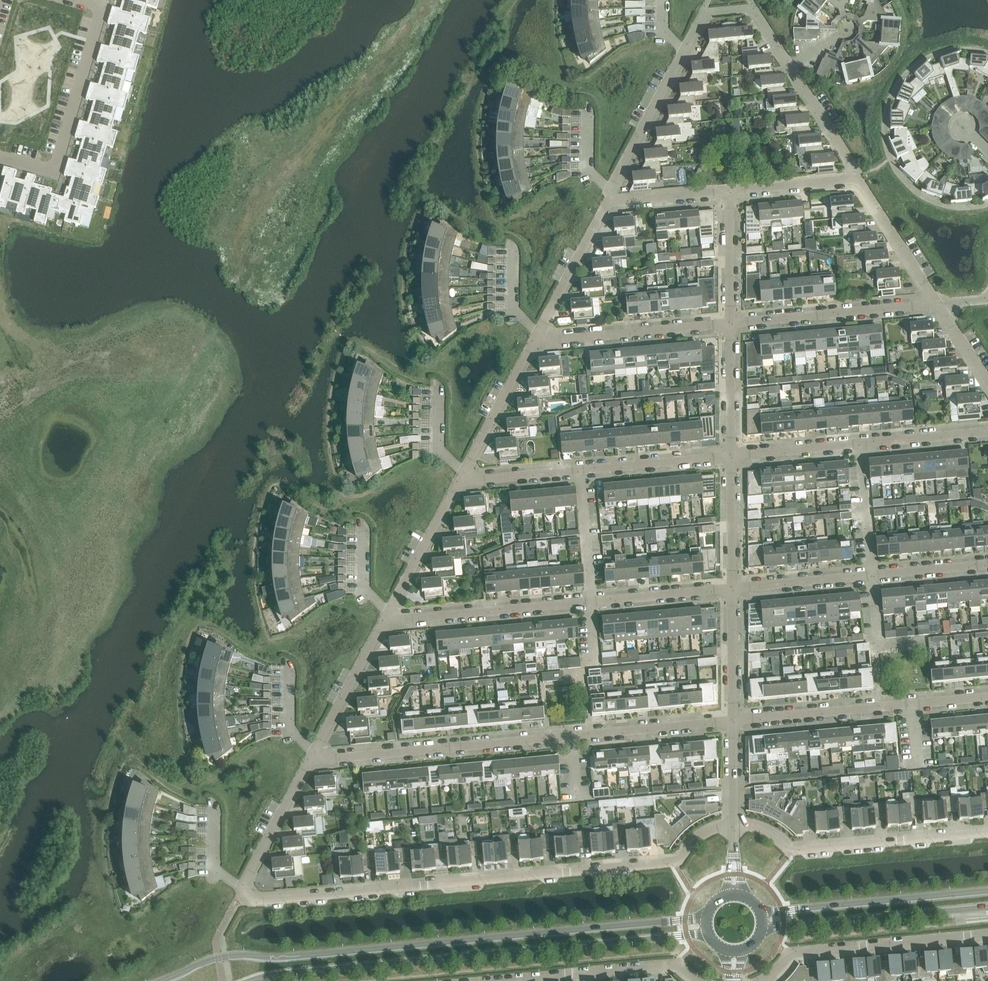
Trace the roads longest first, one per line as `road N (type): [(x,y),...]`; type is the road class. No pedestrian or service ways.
road 1 (tertiary): [(706,918),(229,956),(161,980)]
road 2 (residential): [(244,891),(279,900),(669,862),(701,834),(733,824)]
road 3 (tertiary): [(241,980),(278,969),(707,935)]
road 4 (residential): [(312,762),(732,723)]
road 5 (residential): [(385,623),(732,590)]
road 6 (residential): [(459,481),(731,456)]
road 7 (residential): [(733,824),(766,829),(789,847),(987,830)]
road 8 (residential): [(764,980),(793,953),(987,935)]
road 9 (tertiary): [(987,892),(762,912)]
road 10 (tertiary): [(765,929),(987,908)]
road 11 (residential): [(730,323),(939,304)]
road 12 (residential): [(533,342),(730,323)]
road 13 (residential): [(79,0),(99,15),(57,159),(43,167)]
road 14 (residential): [(514,980),(678,965),(696,980)]
road 15 (residential): [(732,723),(913,706)]
road 16 (residential): [(611,191),(685,50)]
road 17 (residential): [(536,335),(606,202)]
road 18 (residential): [(390,614),(459,481)]
road 19 (residential): [(463,474),(533,342)]
road 20 (residential): [(316,755),(385,623)]
road 21 (residential): [(939,304),(860,179)]
road 22 (residential): [(244,891),(312,762)]
road 23 (residential): [(732,590),(874,576)]
road 24 (residential): [(732,590),(731,456)]
road 25 (residential): [(860,179),(789,66)]
road 26 (residential): [(731,456),(730,323)]
road 27 (residential): [(732,723),(732,590)]
road 28 (residential): [(874,576),(862,444)]
road 29 (residential): [(730,323),(729,191)]
road 30 (residential): [(731,456),(862,444)]
road 31 (residential): [(729,191),(860,179)]
road 32 (residential): [(862,444),(987,432)]
road 33 (residential): [(606,202),(729,191)]

